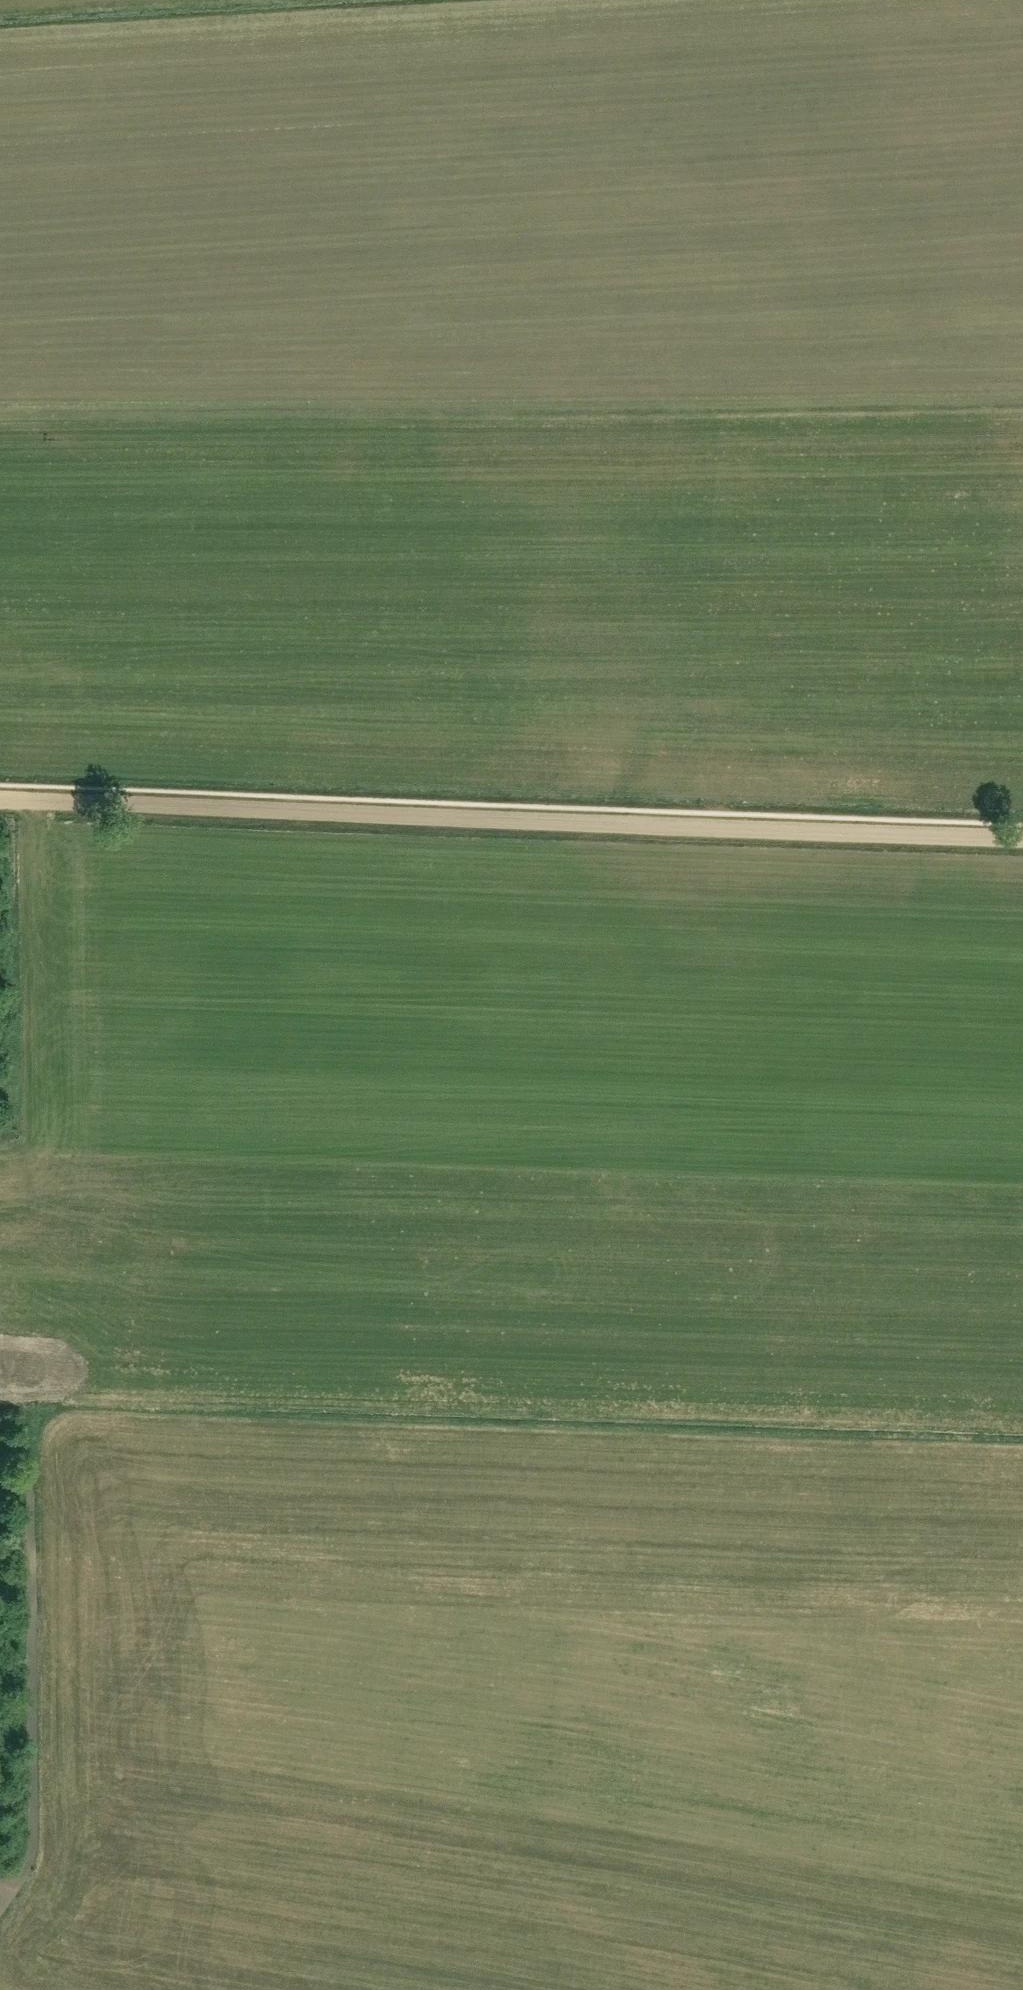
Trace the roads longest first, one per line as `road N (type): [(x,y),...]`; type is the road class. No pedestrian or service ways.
road 1 (track): [(0,800),(1022,837)]

